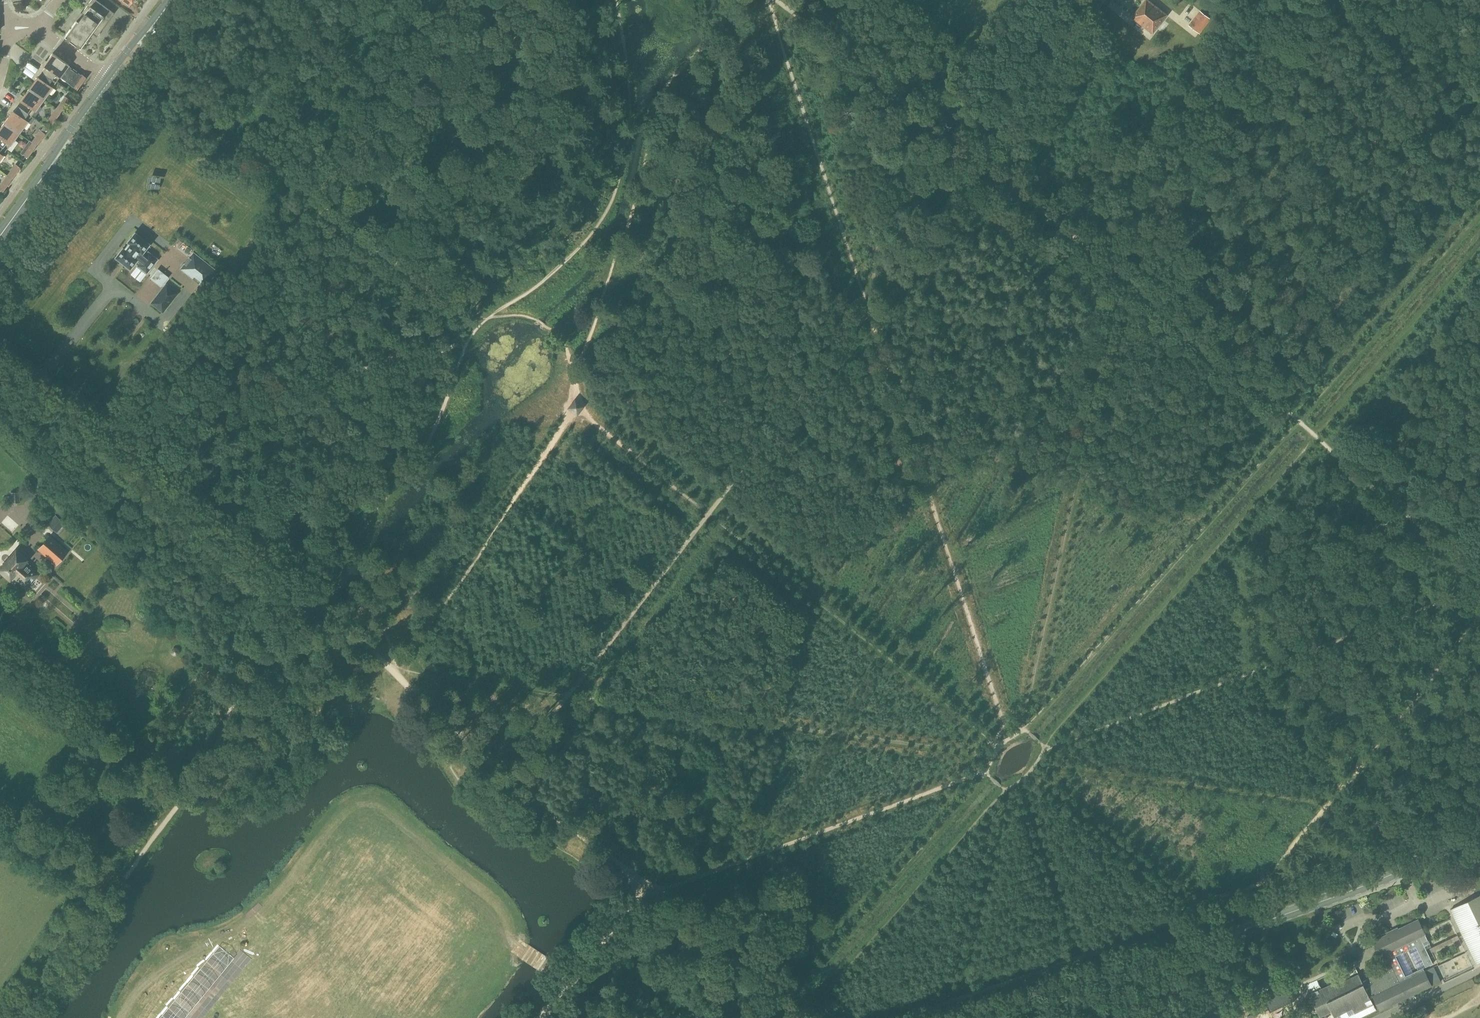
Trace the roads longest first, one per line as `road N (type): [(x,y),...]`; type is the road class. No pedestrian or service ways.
road 1 (track): [(524,771),(568,695),(1101,6)]
road 2 (track): [(1479,589),(1045,746),(802,1017)]
road 3 (track): [(1020,731),(1134,270),(1311,0)]
road 4 (track): [(770,0),(1010,738)]
road 5 (track): [(1298,421),(1134,270),(772,0)]
road 6 (track): [(542,1017),(646,888),(524,771),(314,604)]
road 7 (track): [(125,436),(466,0)]
road 8 (track): [(24,1017),(194,791),(200,725),(249,655)]
road 9 (track): [(484,320),(457,313),(143,62)]
road 10 (track): [(1045,746),(1315,435)]
road 11 (track): [(1025,729),(1298,421)]
road 12 (track): [(1039,760),(1429,817)]
road 13 (secondary): [(1153,1017),(1228,940),(1403,870),(1479,829)]
road 14 (track): [(795,995),(1010,738)]
road 15 (track): [(578,401),(398,669)]
road 16 (track): [(314,604),(125,436),(75,409)]
road 17 (track): [(1479,611),(1329,805)]
road 18 (track): [(1204,902),(1034,767)]
road 19 (track): [(1315,435),(1479,562)]
road 20 (track): [(999,799),(955,1000)]
road 21 (secondary): [(0,241),(116,83)]
road 22 (track): [(1023,780),(1082,958)]
road 23 (track): [(1378,0),(1479,87)]

